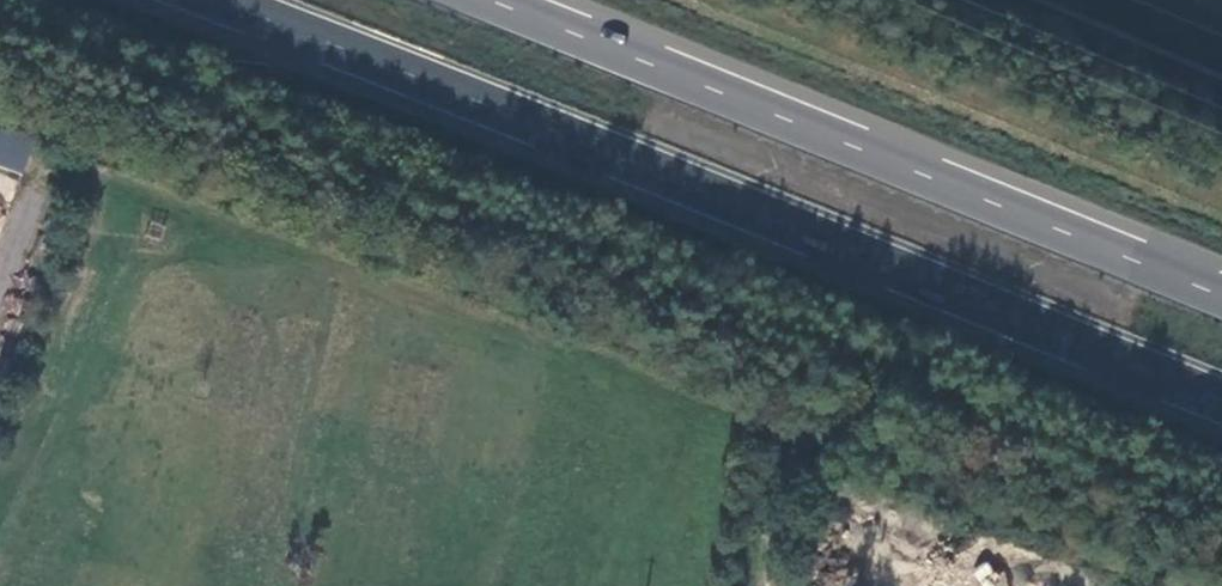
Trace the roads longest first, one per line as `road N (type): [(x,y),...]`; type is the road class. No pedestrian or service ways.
road 1 (trunk): [(224,0),(1221,398)]
road 2 (trunk): [(1221,294),(494,0)]
road 3 (track): [(767,585),(788,449)]

